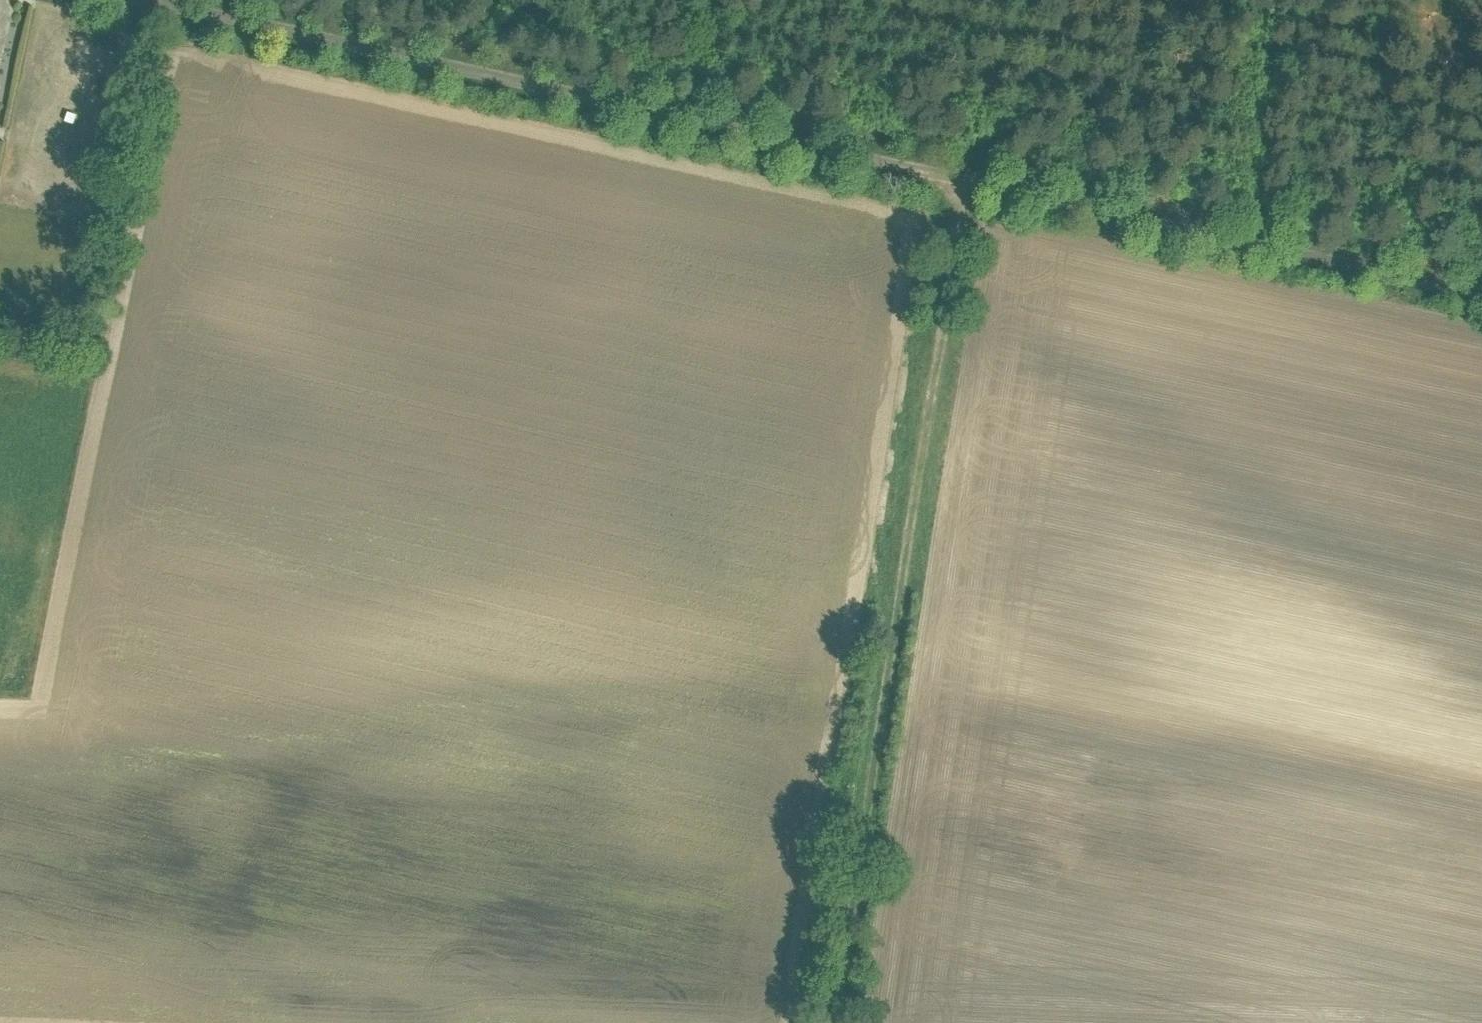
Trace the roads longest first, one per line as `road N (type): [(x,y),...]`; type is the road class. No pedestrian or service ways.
road 1 (unclassified): [(166,0),(1481,295)]
road 2 (track): [(835,1022),(968,175)]

